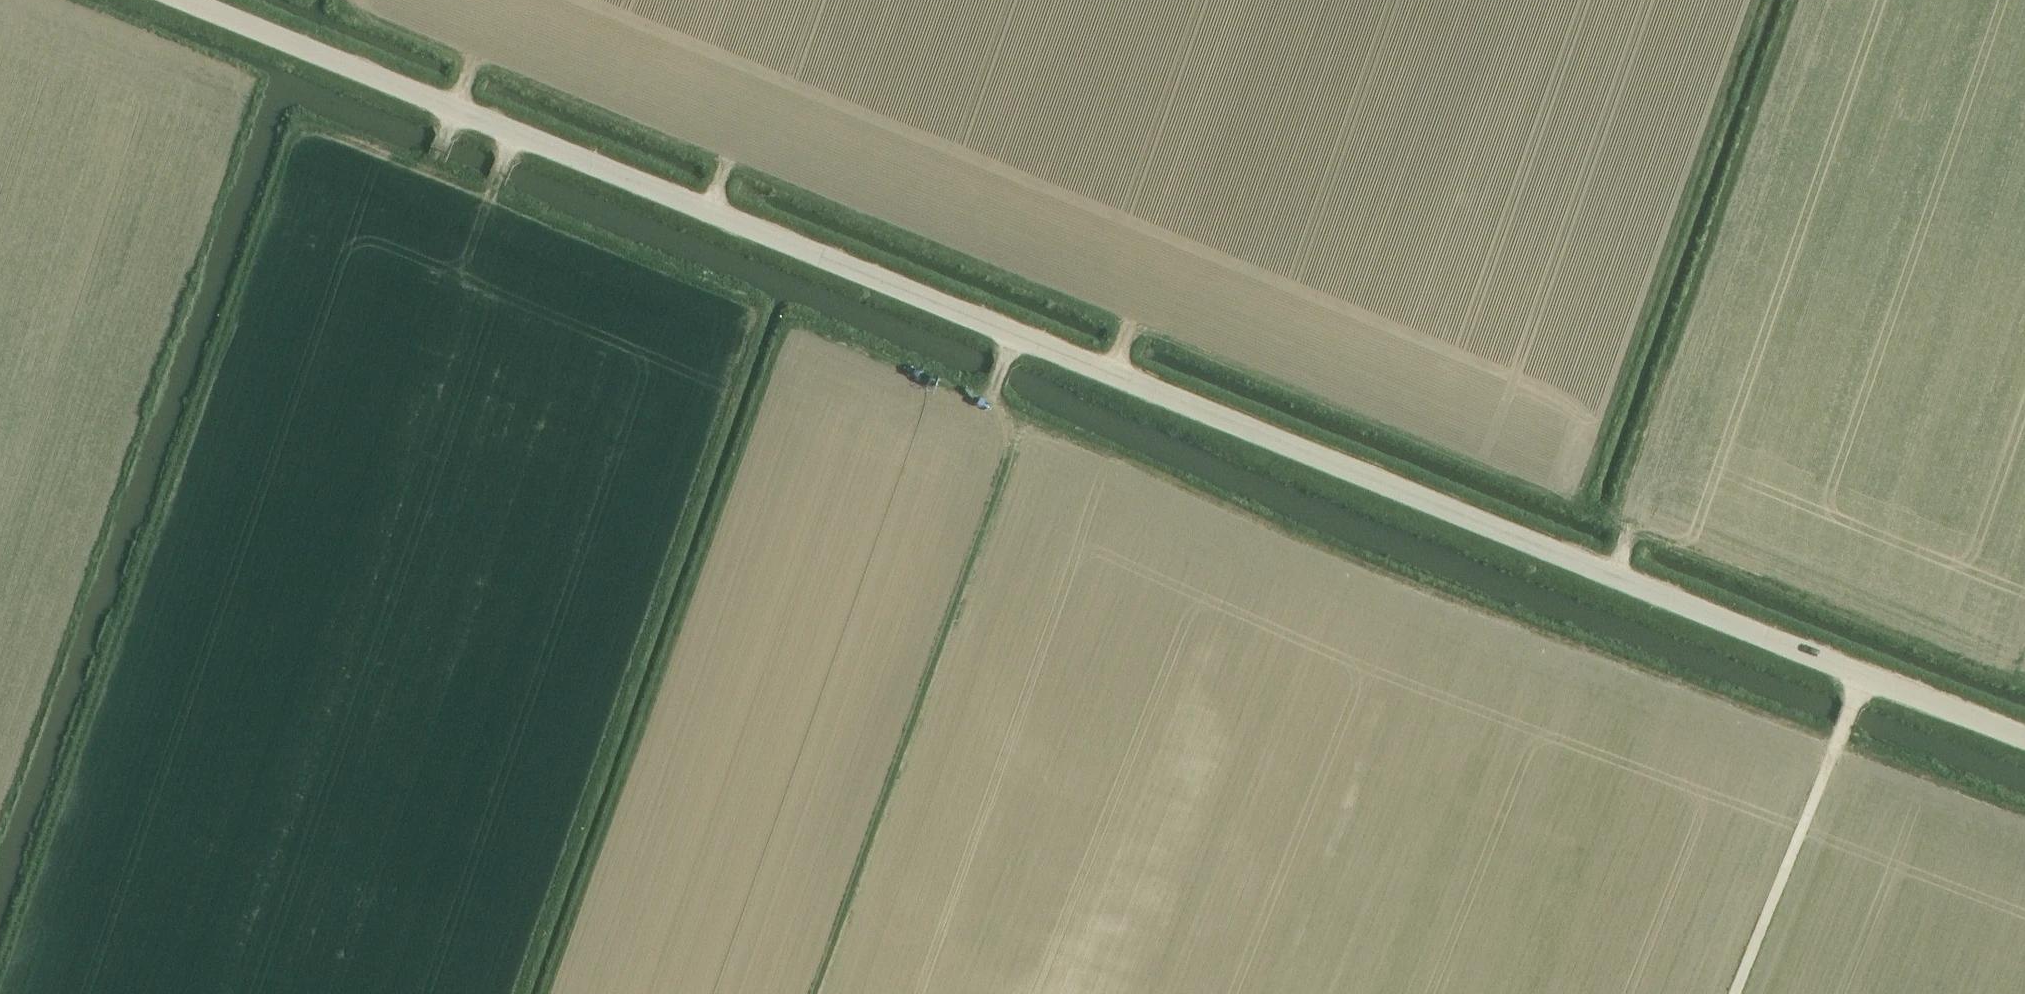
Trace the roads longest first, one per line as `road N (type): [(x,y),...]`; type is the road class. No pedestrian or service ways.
road 1 (unclassified): [(2024,738),(182,0)]
road 2 (track): [(1735,993),(1863,677)]

